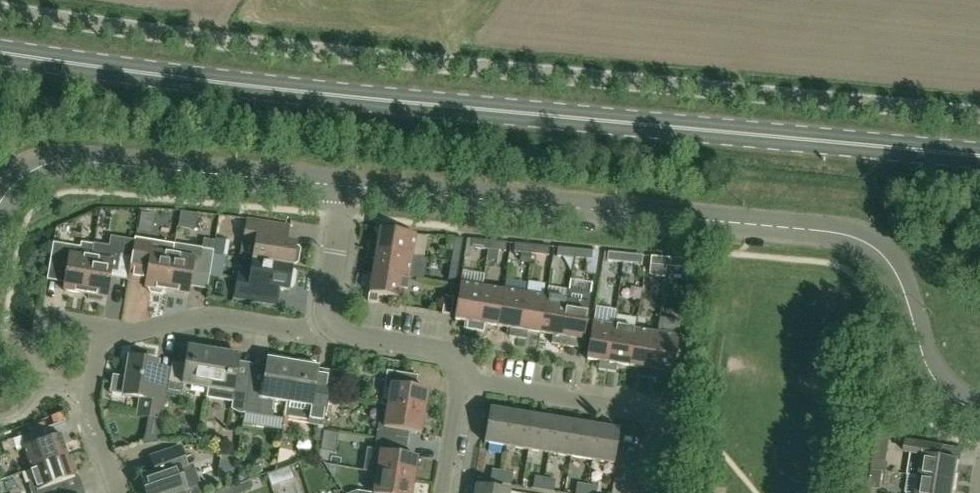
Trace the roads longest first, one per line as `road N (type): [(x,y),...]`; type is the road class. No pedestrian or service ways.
road 1 (unclassified): [(979,114),(132,32),(0,9)]
road 2 (primary): [(979,156),(246,85),(0,53)]
road 3 (tertiary): [(348,188),(866,242),(904,290),(945,395),(979,413)]
road 4 (tertiary): [(0,208),(15,185),(69,162),(348,188)]
road 5 (residential): [(111,338),(203,318),(331,328)]
road 6 (residential): [(657,424),(647,411),(461,381)]
road 7 (residential): [(117,492),(88,407),(98,354),(111,338)]
road 8 (residential): [(461,381),(445,352),(331,328)]
road 9 (residential): [(331,328),(326,314),(348,188)]

